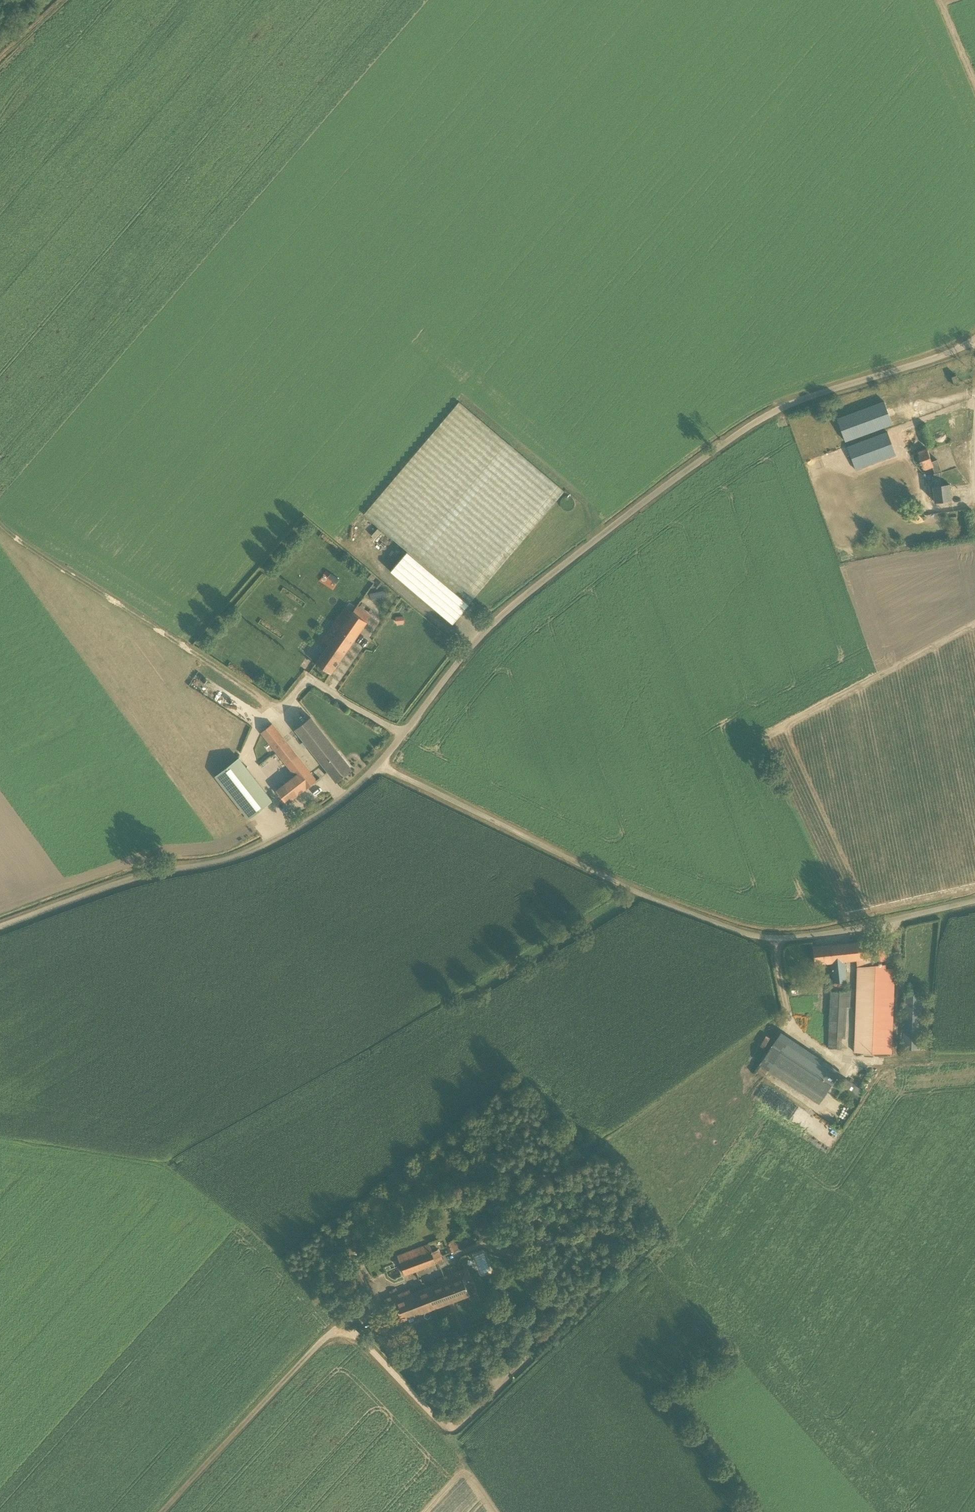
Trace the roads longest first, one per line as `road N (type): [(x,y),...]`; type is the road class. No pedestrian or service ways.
road 1 (unclassified): [(401,735),(514,600),(740,436),(774,415),(974,342)]
road 2 (unclassified): [(974,900),(837,932),(753,936),(634,891),(380,765)]
road 3 (track): [(213,1138),(634,891)]
road 4 (unclassified): [(0,928),(147,875),(243,855),(322,817),(380,765)]
road 5 (track): [(285,714),(0,521)]
road 6 (unclassified): [(401,735),(309,684),(285,714)]

